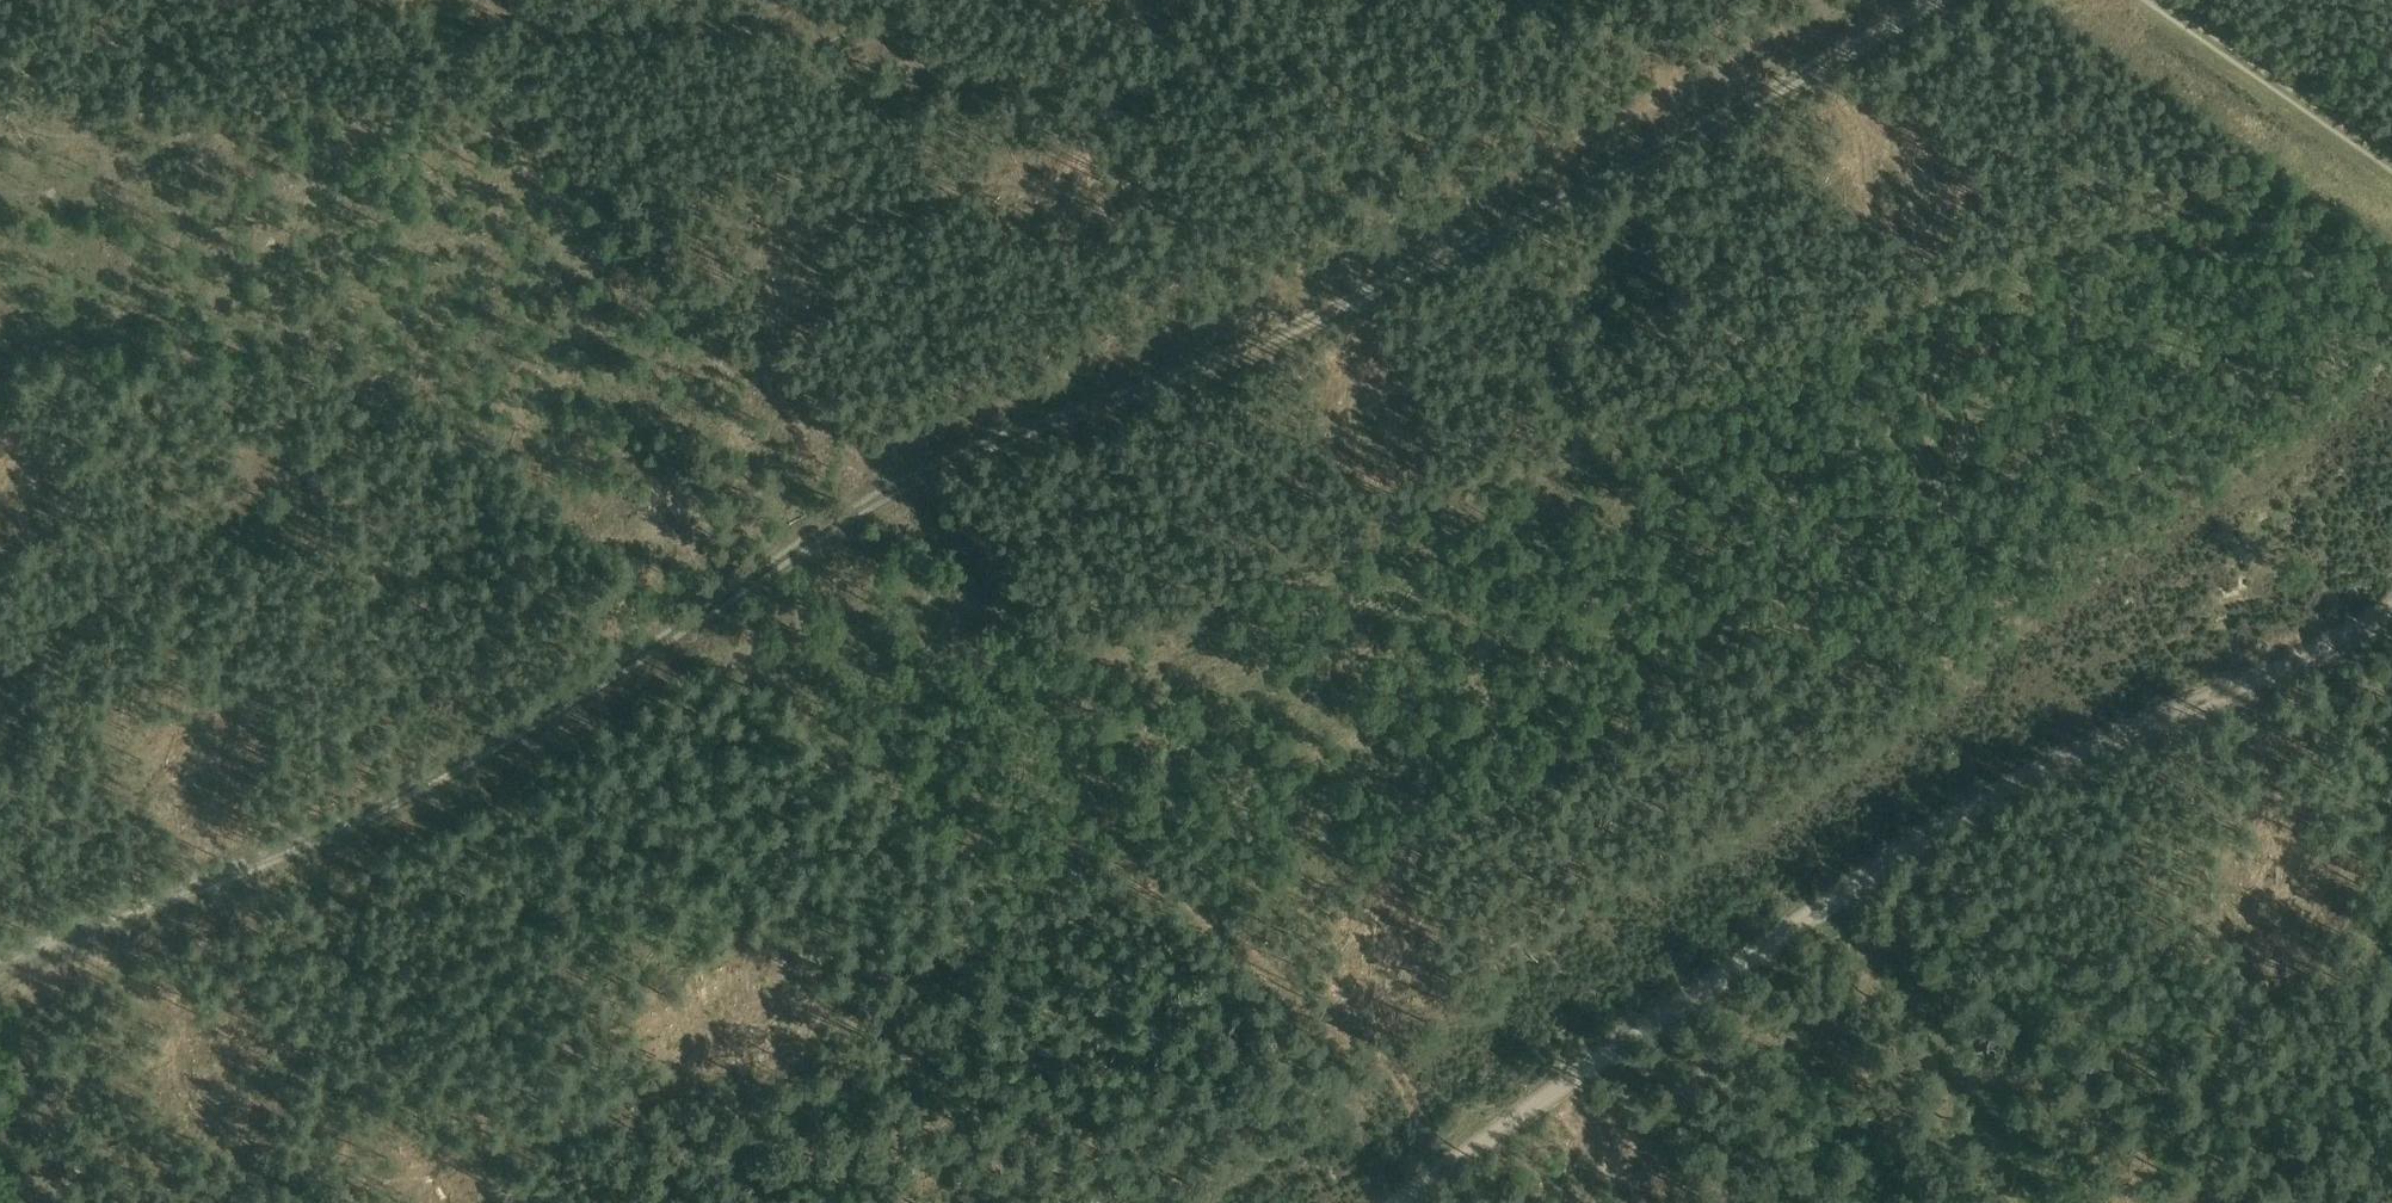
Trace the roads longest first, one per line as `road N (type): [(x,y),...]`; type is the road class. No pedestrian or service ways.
road 1 (unclassified): [(1436,1202),(1964,824),(2314,657),(2391,601)]

